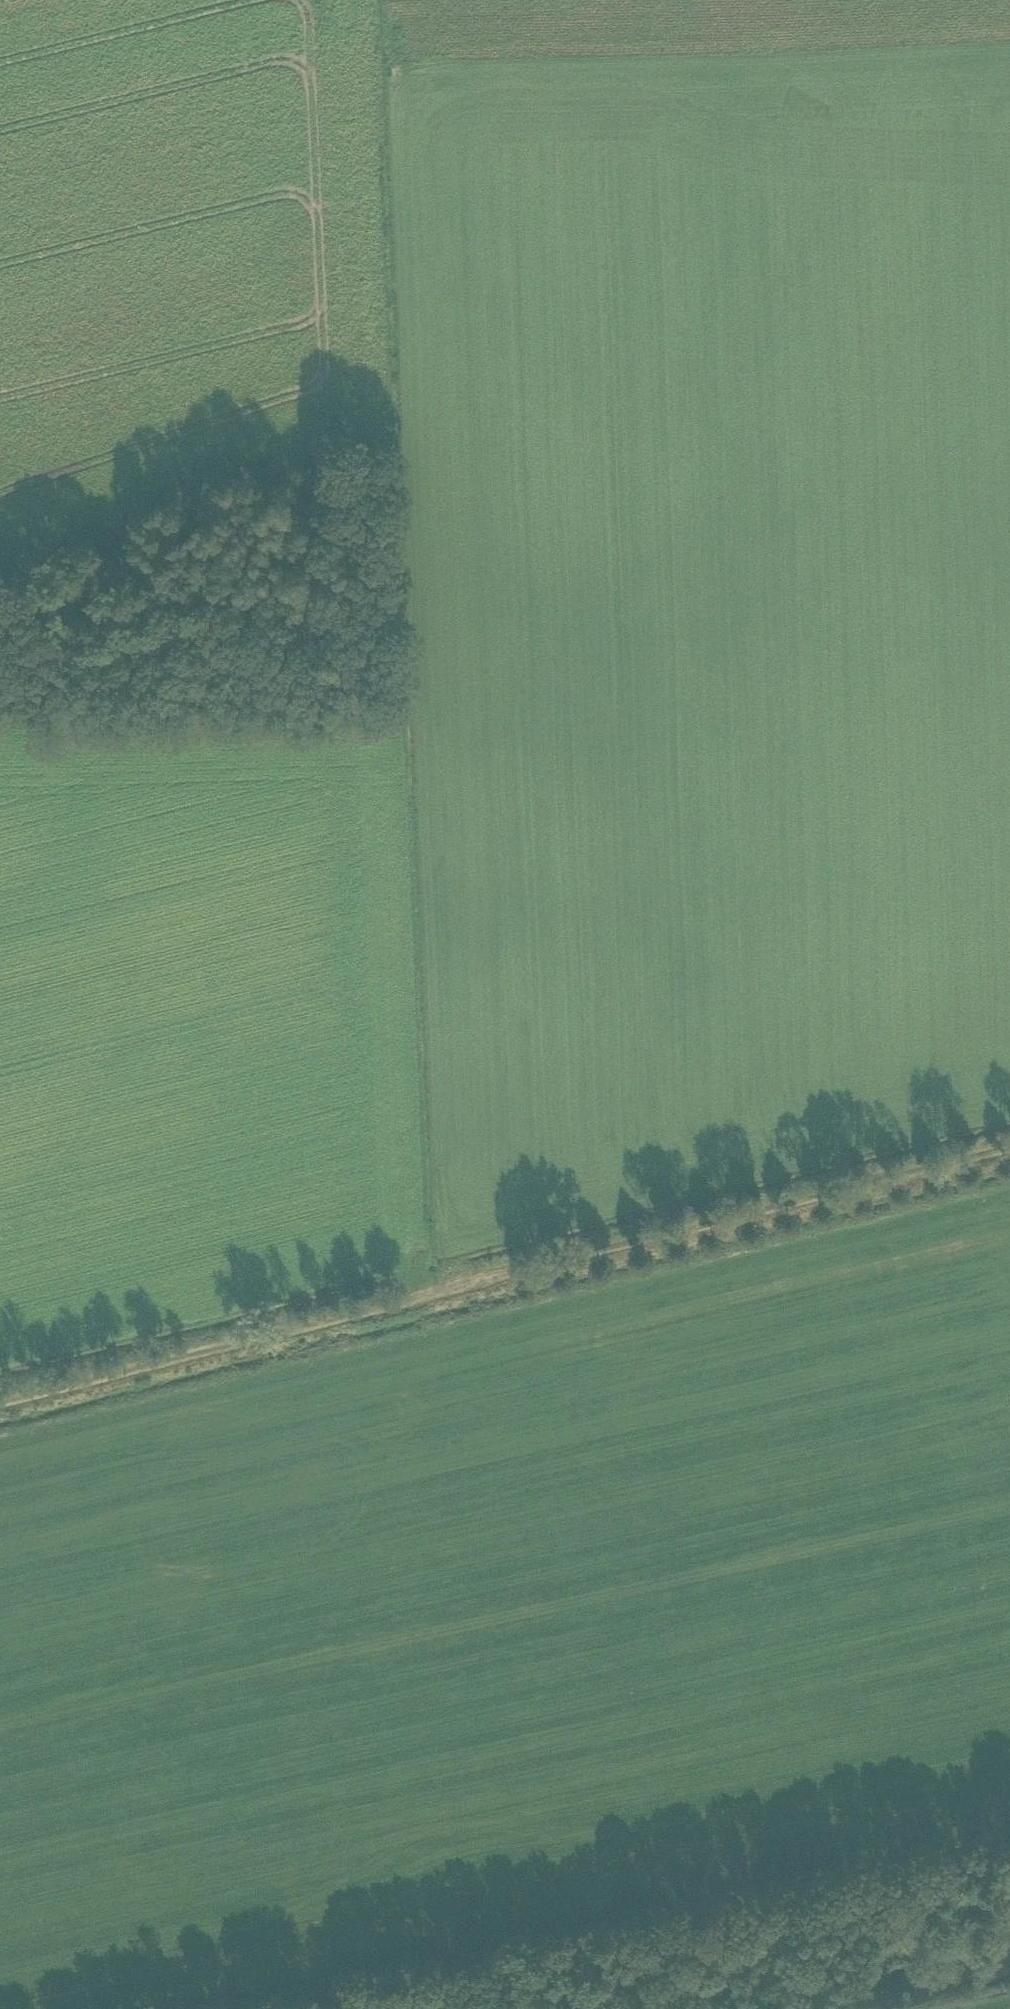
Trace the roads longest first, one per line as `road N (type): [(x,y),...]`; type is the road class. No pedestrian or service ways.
road 1 (track): [(0,1401),(1009,1149)]

